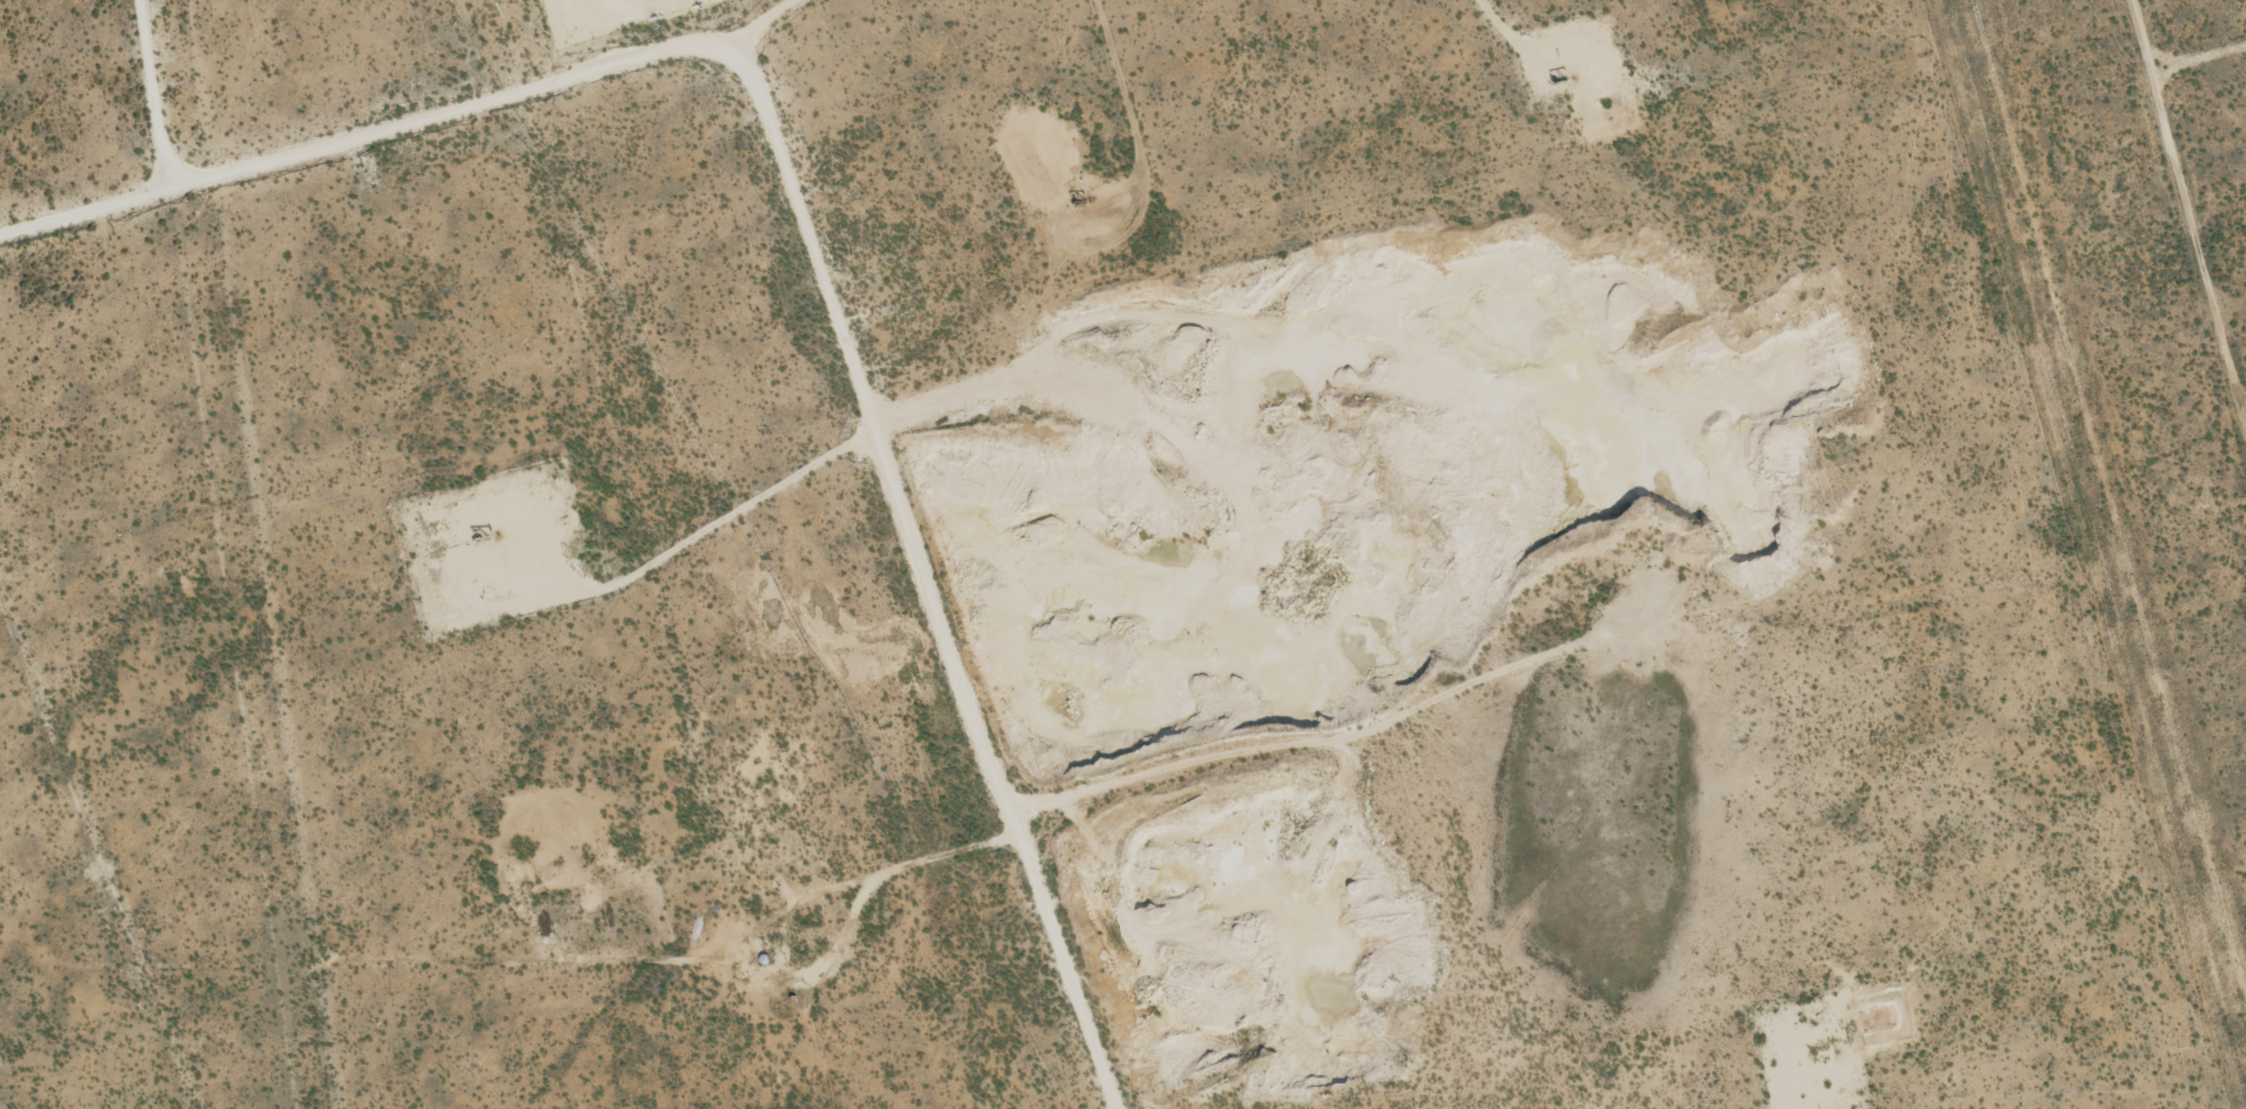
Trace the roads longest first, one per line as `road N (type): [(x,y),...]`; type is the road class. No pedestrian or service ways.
road 1 (track): [(1148,1108),(792,152),(764,55),(713,41),(0,230)]
road 2 (track): [(2185,0),(2245,226)]

